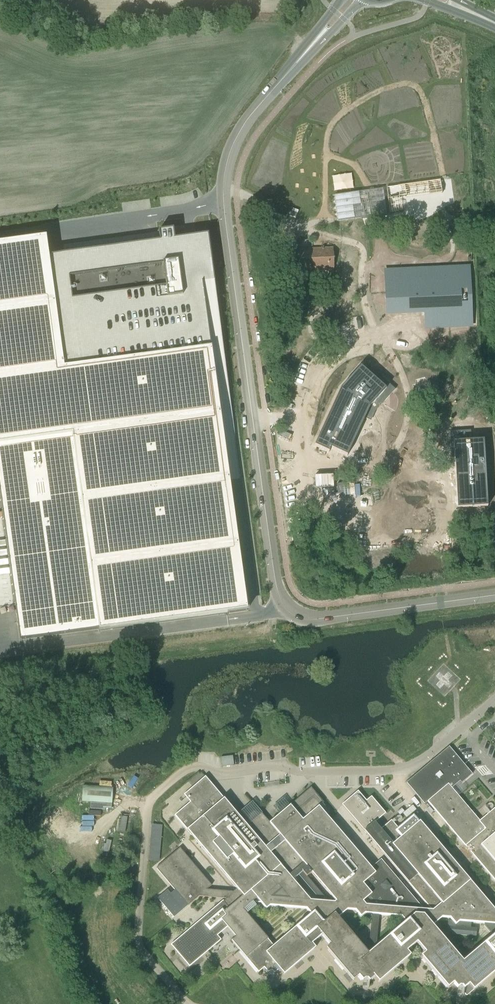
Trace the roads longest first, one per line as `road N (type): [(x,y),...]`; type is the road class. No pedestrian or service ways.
road 1 (tertiary): [(494,595),(306,619),(289,612),(276,585),(225,177),(249,116),(351,0)]

